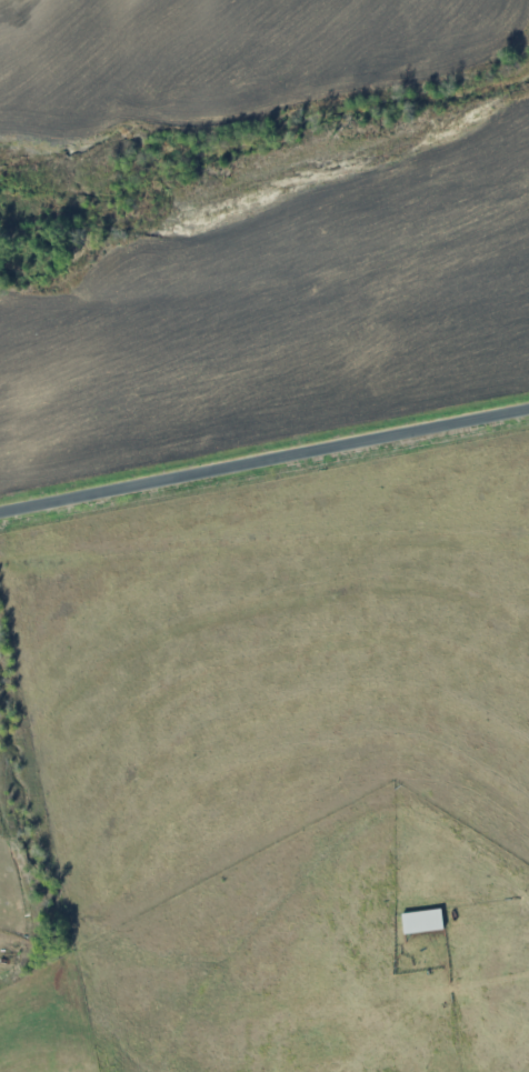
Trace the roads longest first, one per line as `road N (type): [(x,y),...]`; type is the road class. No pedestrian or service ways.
road 1 (residential): [(528,408),(0,512)]

